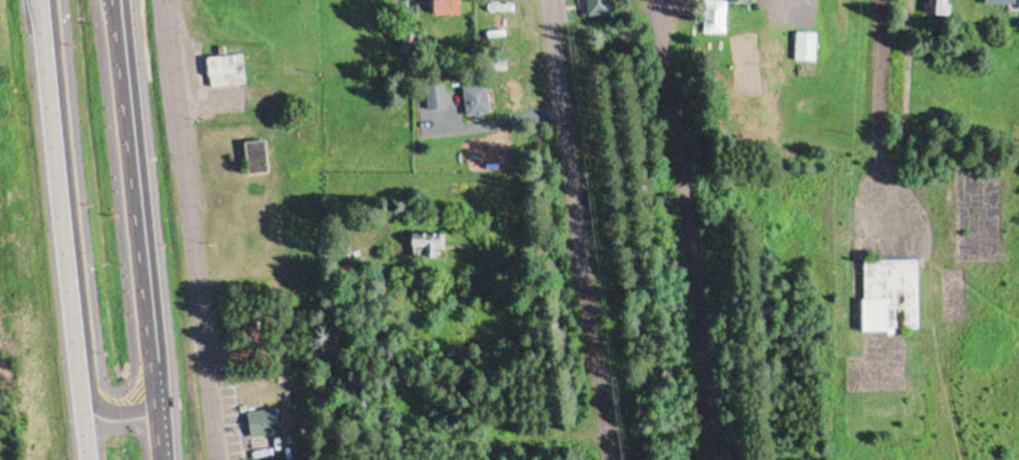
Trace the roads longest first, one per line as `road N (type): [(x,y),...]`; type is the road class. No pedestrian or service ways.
road 1 (track): [(653,0),(695,313),(705,459)]
road 2 (trunk): [(37,0),(90,459)]
road 3 (residential): [(165,0),(215,459)]
road 4 (trunk): [(158,459),(110,0)]
road 5 (residential): [(581,282),(545,0)]
road 6 (residential): [(879,0),(875,215)]

